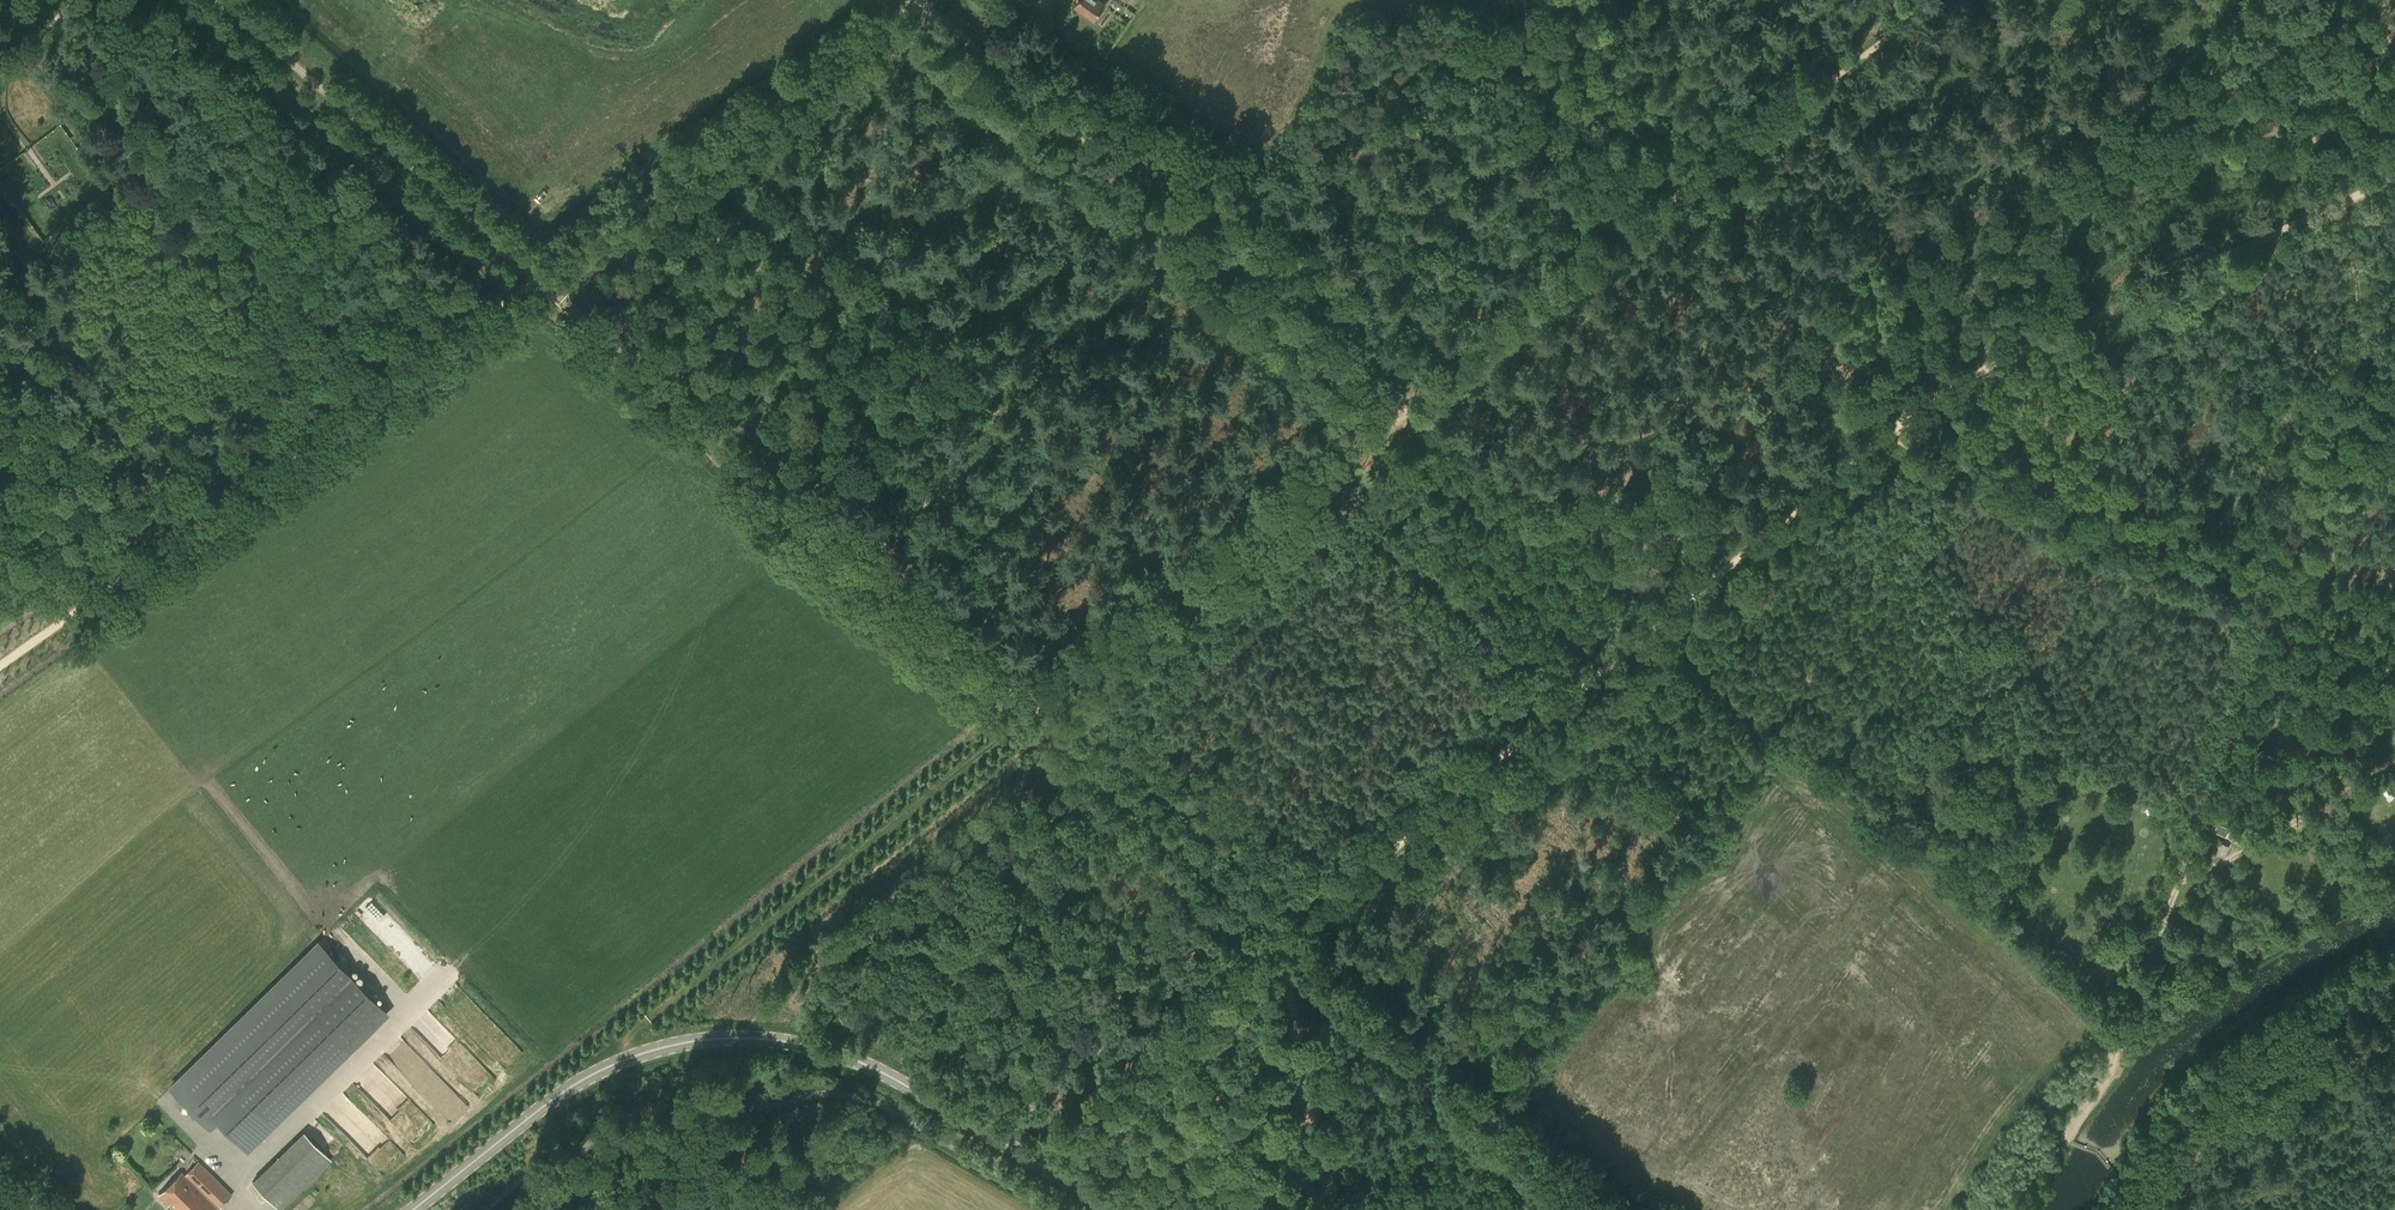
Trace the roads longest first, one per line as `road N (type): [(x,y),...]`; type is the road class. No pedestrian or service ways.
road 1 (track): [(931,0),(1405,419),(1720,171)]
road 2 (track): [(1293,935),(539,278)]
road 3 (secondary): [(419,1209),(581,1080),(634,1053),(728,1036),(815,1045),(893,1075),(1122,1209)]
road 4 (track): [(1884,436),(1293,935)]
road 5 (track): [(0,667),(539,278)]
road 6 (track): [(2338,204),(1938,393),(1884,436)]
road 7 (track): [(539,278),(928,0)]
road 8 (track): [(1035,711),(1405,419)]
road 9 (track): [(2272,603),(2126,1035)]
road 10 (track): [(539,278),(219,0)]
road 11 (track): [(2338,204),(2359,312),(2295,530)]
road 12 (track): [(1293,935),(1285,960),(1329,1209)]
road 13 (track): [(1720,171),(1937,0)]
road 14 (track): [(2394,754),(2179,878)]

